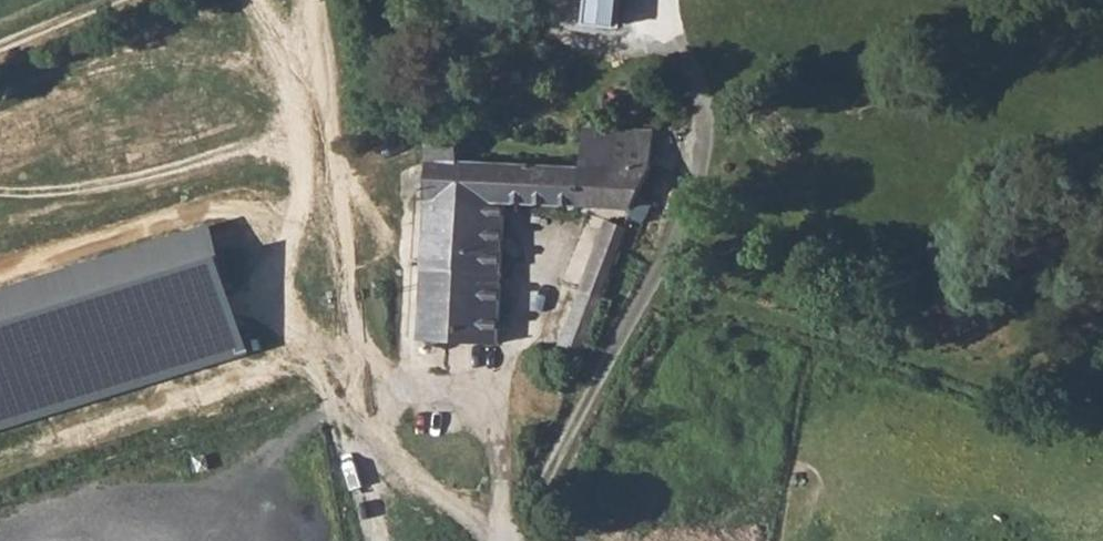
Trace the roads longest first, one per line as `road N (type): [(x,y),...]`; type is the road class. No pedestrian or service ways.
road 1 (track): [(362,540),(317,0)]
road 2 (unclassified): [(499,540),(499,406),(520,282)]

